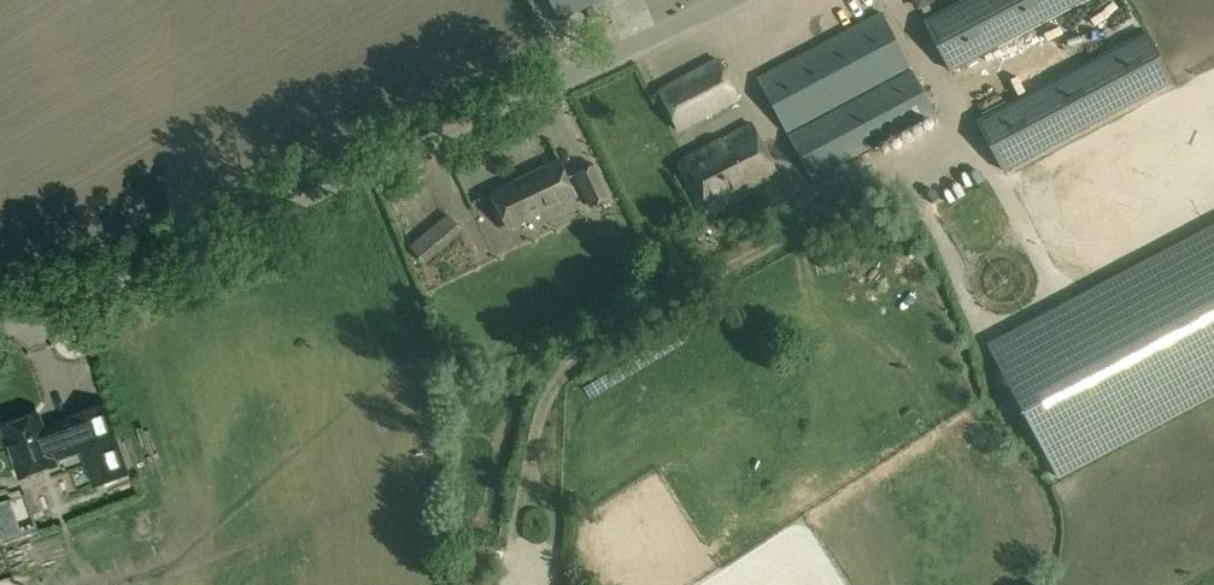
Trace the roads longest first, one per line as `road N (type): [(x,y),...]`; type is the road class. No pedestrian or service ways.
road 1 (unclassified): [(0,334),(591,75),(736,0)]

